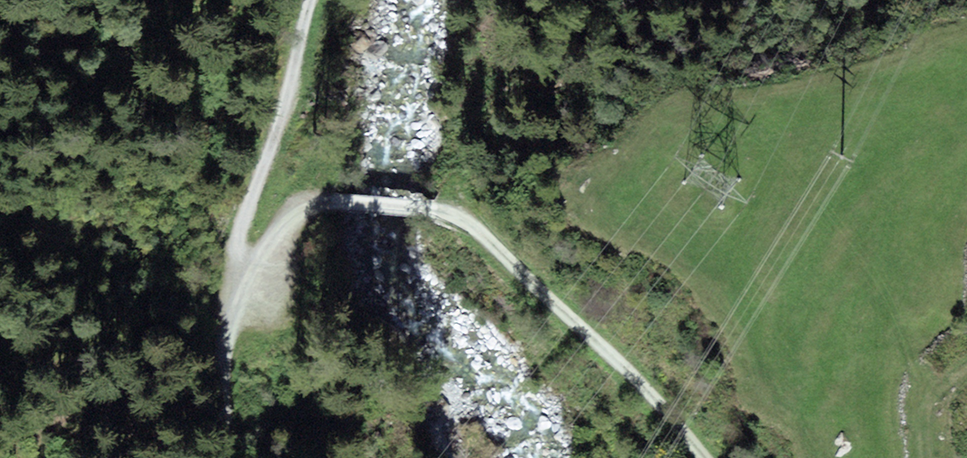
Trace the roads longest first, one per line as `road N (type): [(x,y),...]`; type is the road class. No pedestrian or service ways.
road 1 (track): [(706,457),(633,376),(456,218),(309,204),(289,218),(238,293)]
road 2 (track): [(317,0),(241,231),(238,293)]
road 3 (track): [(238,293),(226,353),(225,457)]

